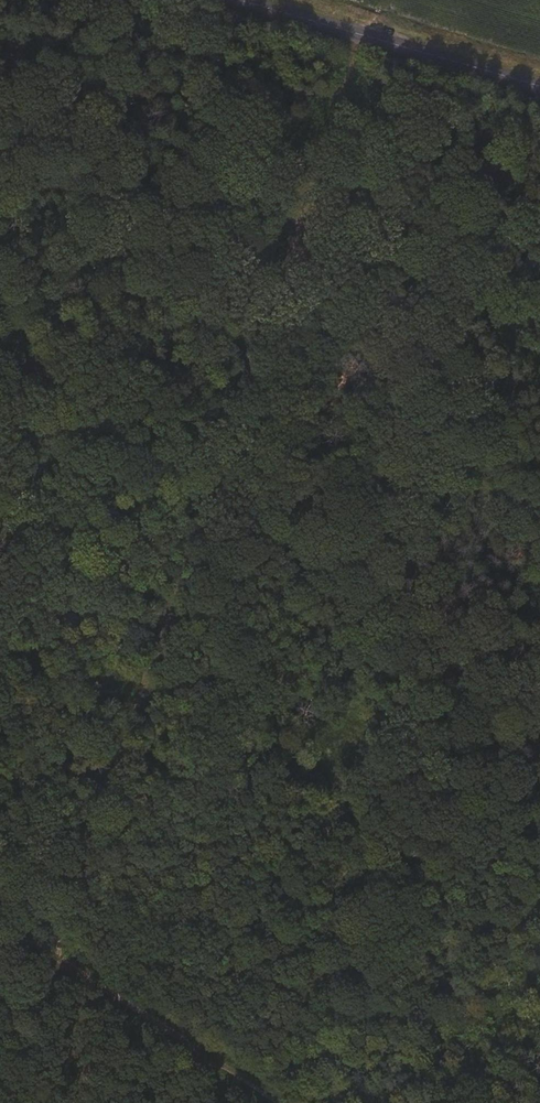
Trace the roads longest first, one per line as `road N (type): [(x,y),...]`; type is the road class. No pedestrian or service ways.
road 1 (track): [(49,951),(318,191)]
road 2 (tertiary): [(241,0),(539,89)]
road 3 (track): [(277,1102),(49,951)]
road 4 (track): [(318,191),(371,38)]
road 5 (track): [(0,1101),(49,951)]

